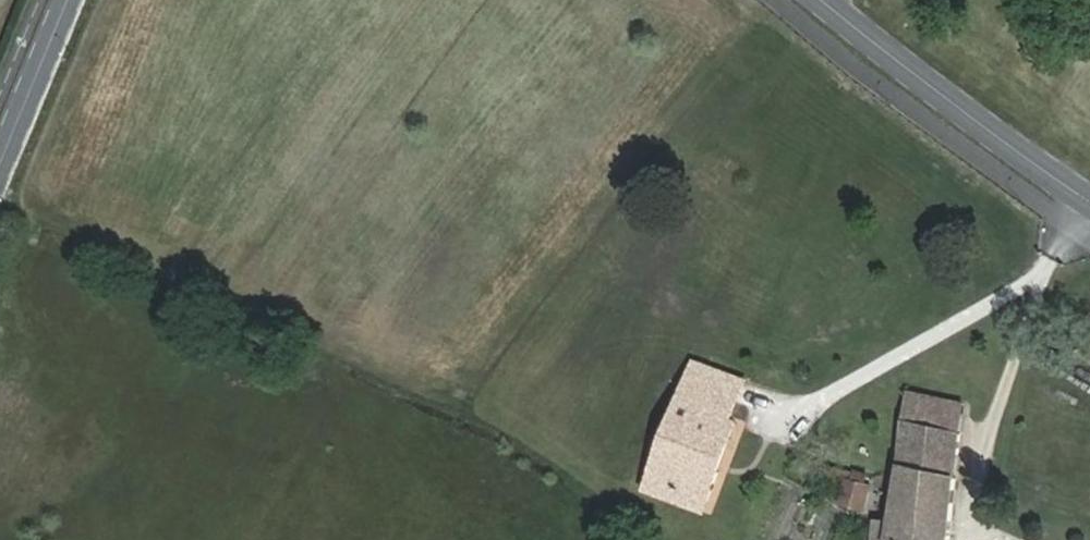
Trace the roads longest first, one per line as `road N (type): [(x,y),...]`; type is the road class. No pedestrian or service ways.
road 1 (tertiary): [(1089,202),(981,130),(821,0)]
road 2 (secondary): [(0,156),(67,0)]

